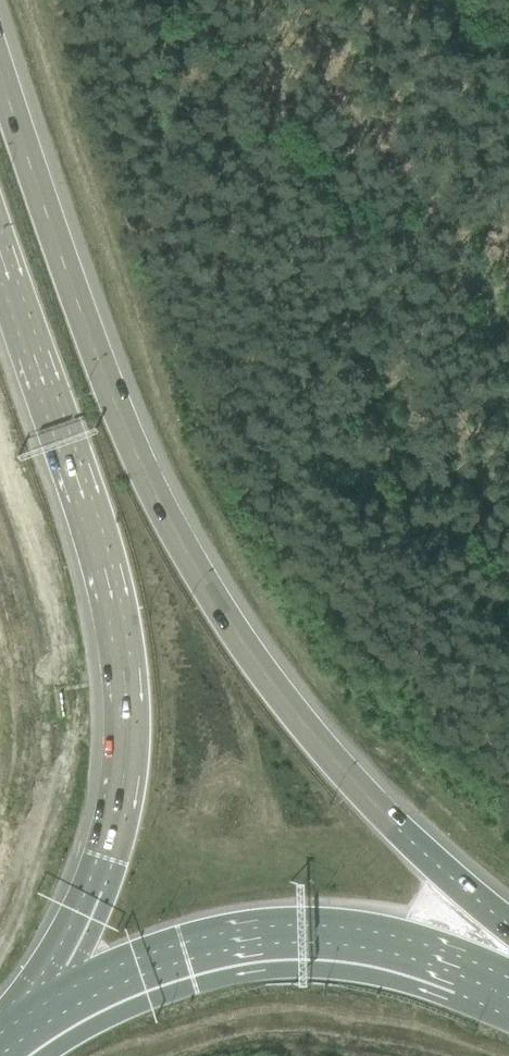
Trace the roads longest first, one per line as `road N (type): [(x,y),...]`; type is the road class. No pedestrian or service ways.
road 1 (primary): [(508,926),(395,828),(336,765),(196,572),(110,393),(0,76)]
road 2 (primary): [(0,254),(93,530),(122,659),(127,732),(122,790),(94,890),(55,968),(0,1039)]
road 3 (trunk): [(508,979),(371,932),(250,928),(103,972),(0,1043)]

